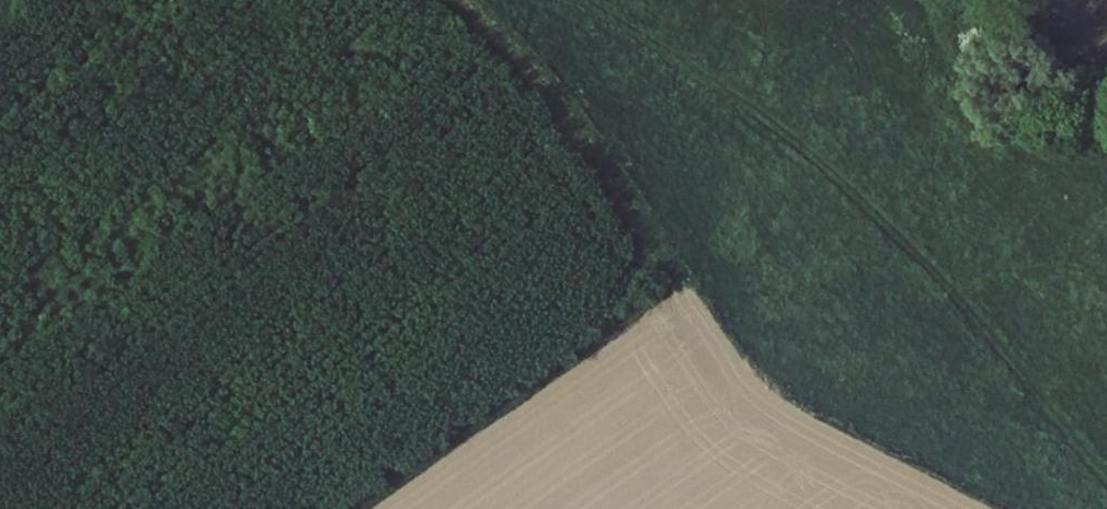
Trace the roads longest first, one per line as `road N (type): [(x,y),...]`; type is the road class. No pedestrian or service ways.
road 1 (track): [(580,0),(875,231),(1106,486)]

